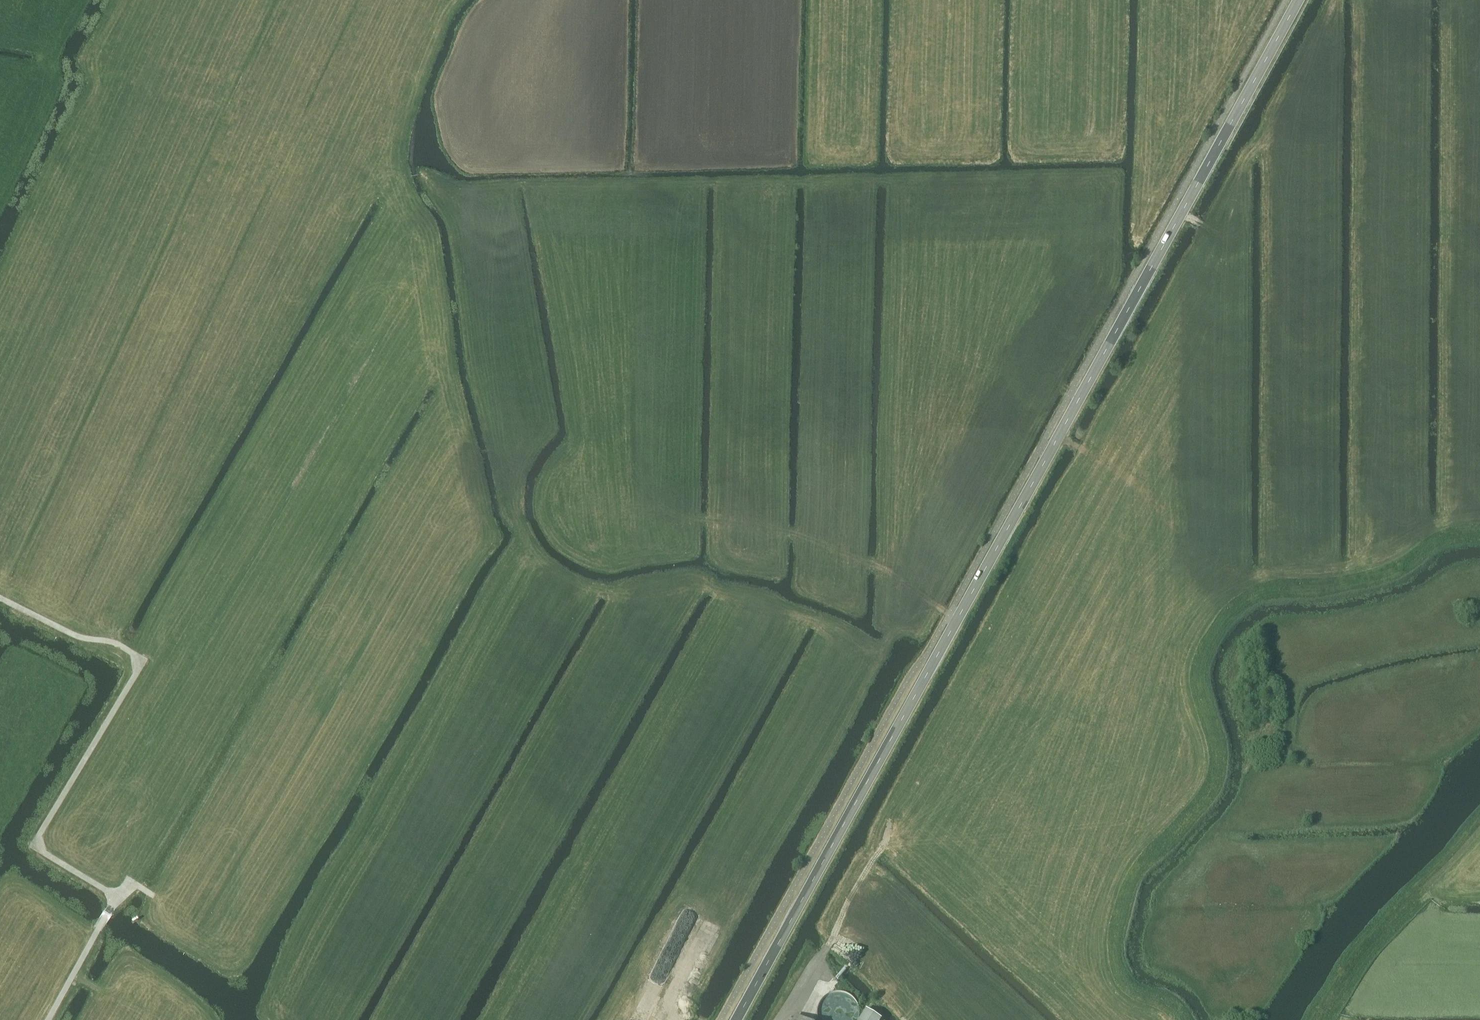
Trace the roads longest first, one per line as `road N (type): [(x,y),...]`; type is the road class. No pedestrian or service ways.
road 1 (tertiary): [(738,1019),(1297,0)]
road 2 (track): [(116,899),(42,853),(37,839),(137,672),(136,656),(0,599)]
road 3 (track): [(46,1019),(129,883),(152,896)]

